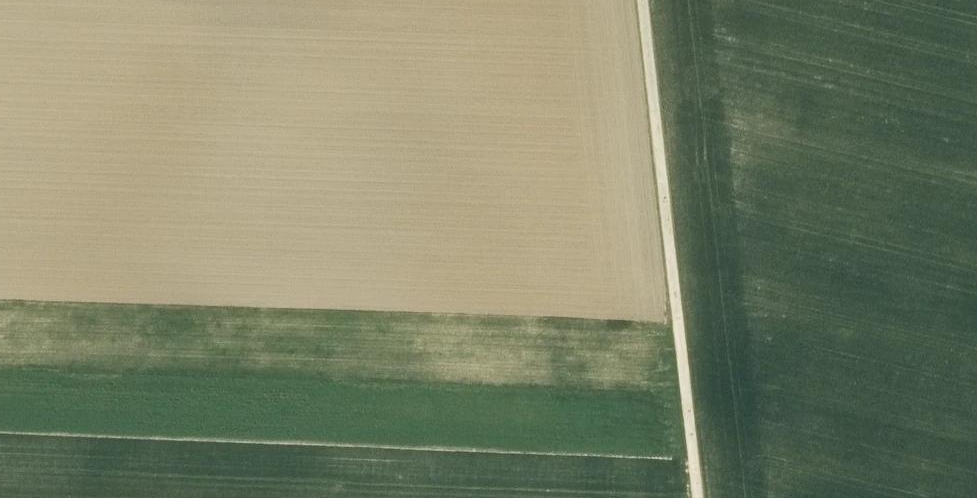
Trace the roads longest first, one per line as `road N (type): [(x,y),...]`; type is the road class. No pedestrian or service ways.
road 1 (track): [(696,497),(638,0)]

